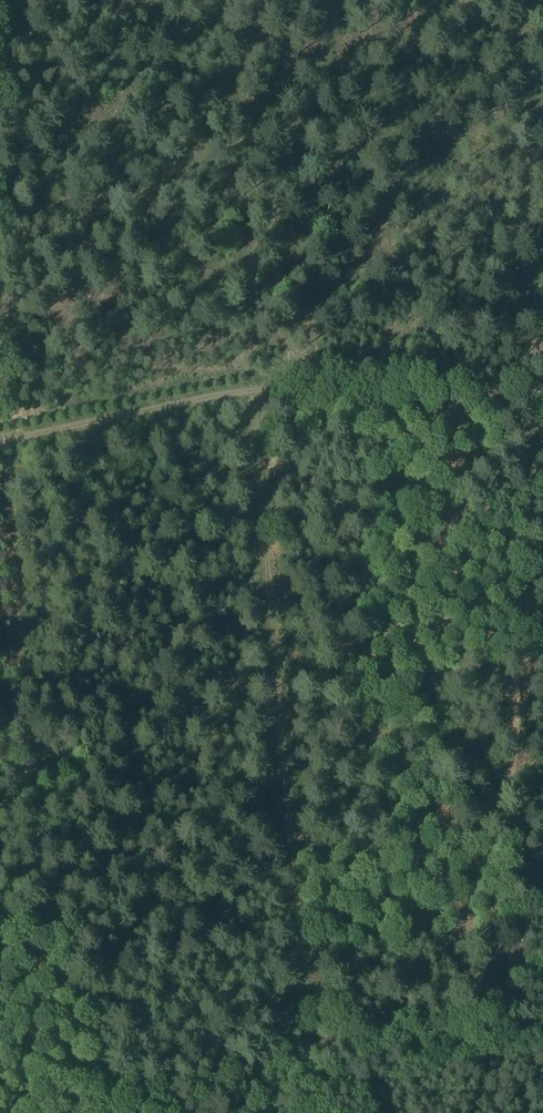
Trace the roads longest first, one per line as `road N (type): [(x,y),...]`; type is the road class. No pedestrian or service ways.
road 1 (track): [(31,1112),(281,1067),(316,1026),(377,1050),(512,1024),(524,399),(542,111)]
road 2 (track): [(254,399),(316,1026)]
road 3 (track): [(0,442),(254,399),(390,393),(542,400)]

